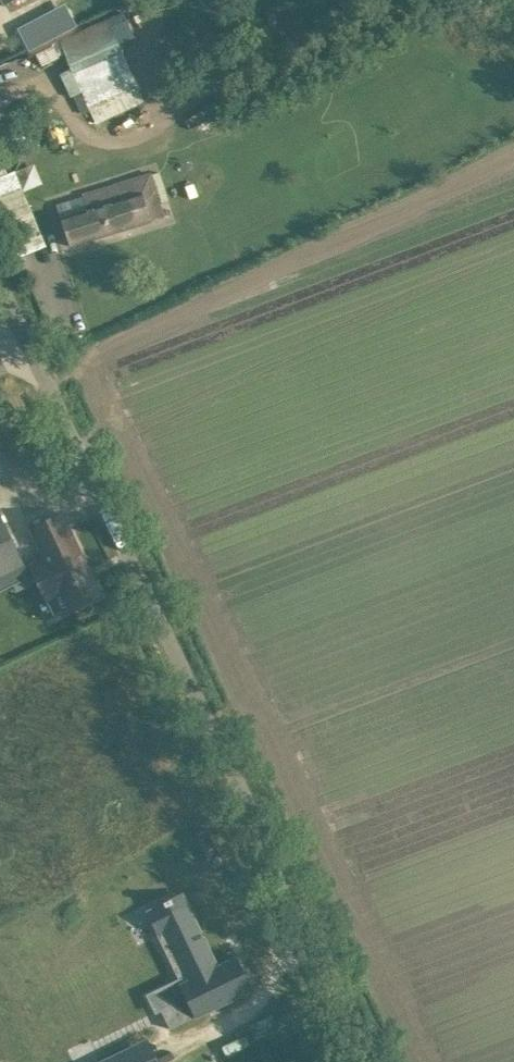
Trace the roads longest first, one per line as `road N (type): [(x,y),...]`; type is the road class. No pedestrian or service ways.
road 1 (unclassified): [(372,1061),(0,292)]

